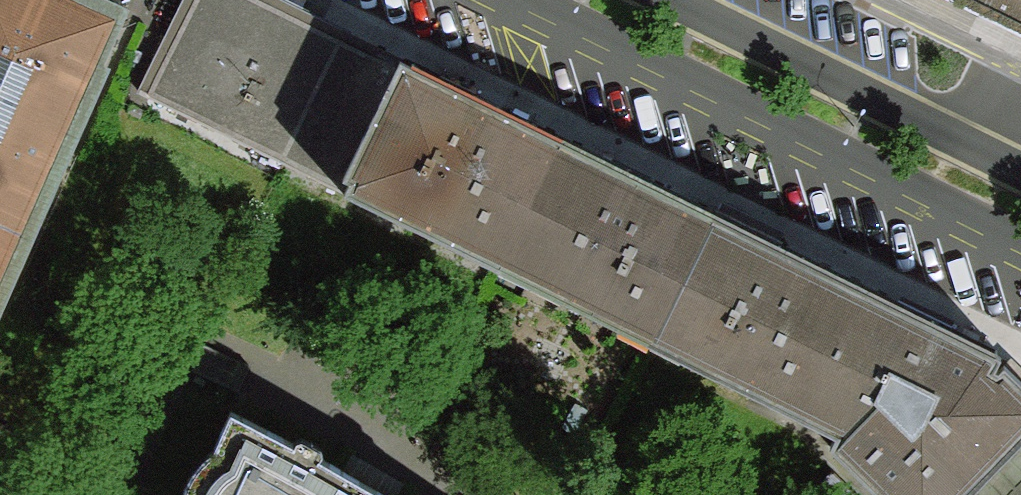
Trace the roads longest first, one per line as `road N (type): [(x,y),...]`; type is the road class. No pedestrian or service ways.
road 1 (secondary): [(501,0),(1020,253)]
road 2 (secondary): [(1020,157),(703,0)]

